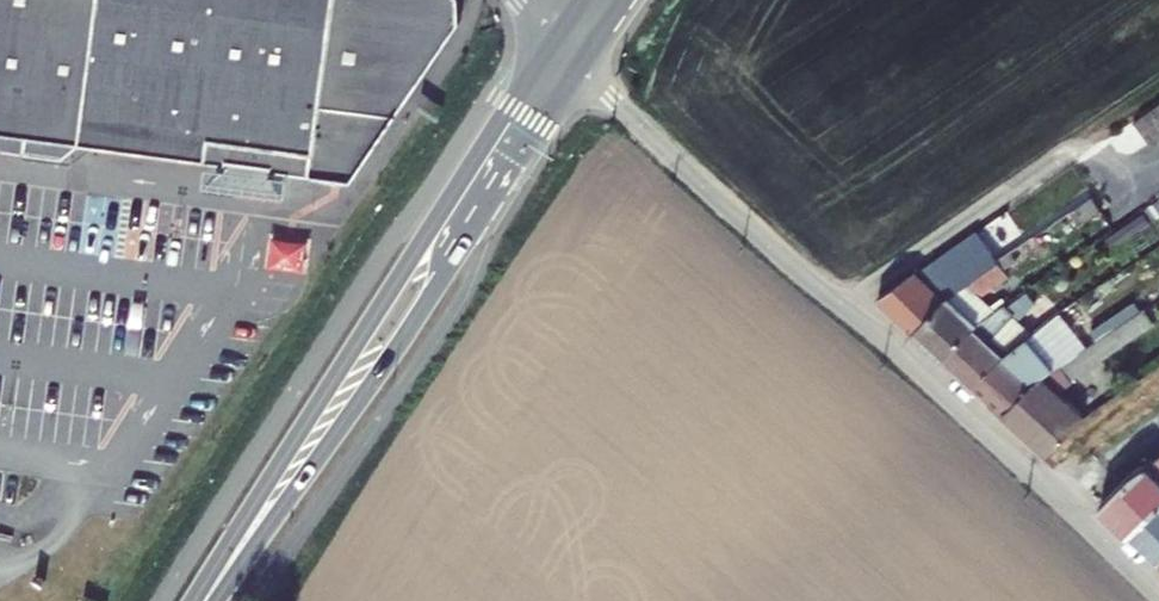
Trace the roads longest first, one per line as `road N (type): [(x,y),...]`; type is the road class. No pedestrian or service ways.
road 1 (unclassified): [(1158,591),(931,376),(723,203),(579,67)]
road 2 (primary): [(554,36),(249,514),(202,600)]
road 3 (primary): [(203,600),(356,405),(579,67)]
road 4 (track): [(1052,487),(1158,415)]

